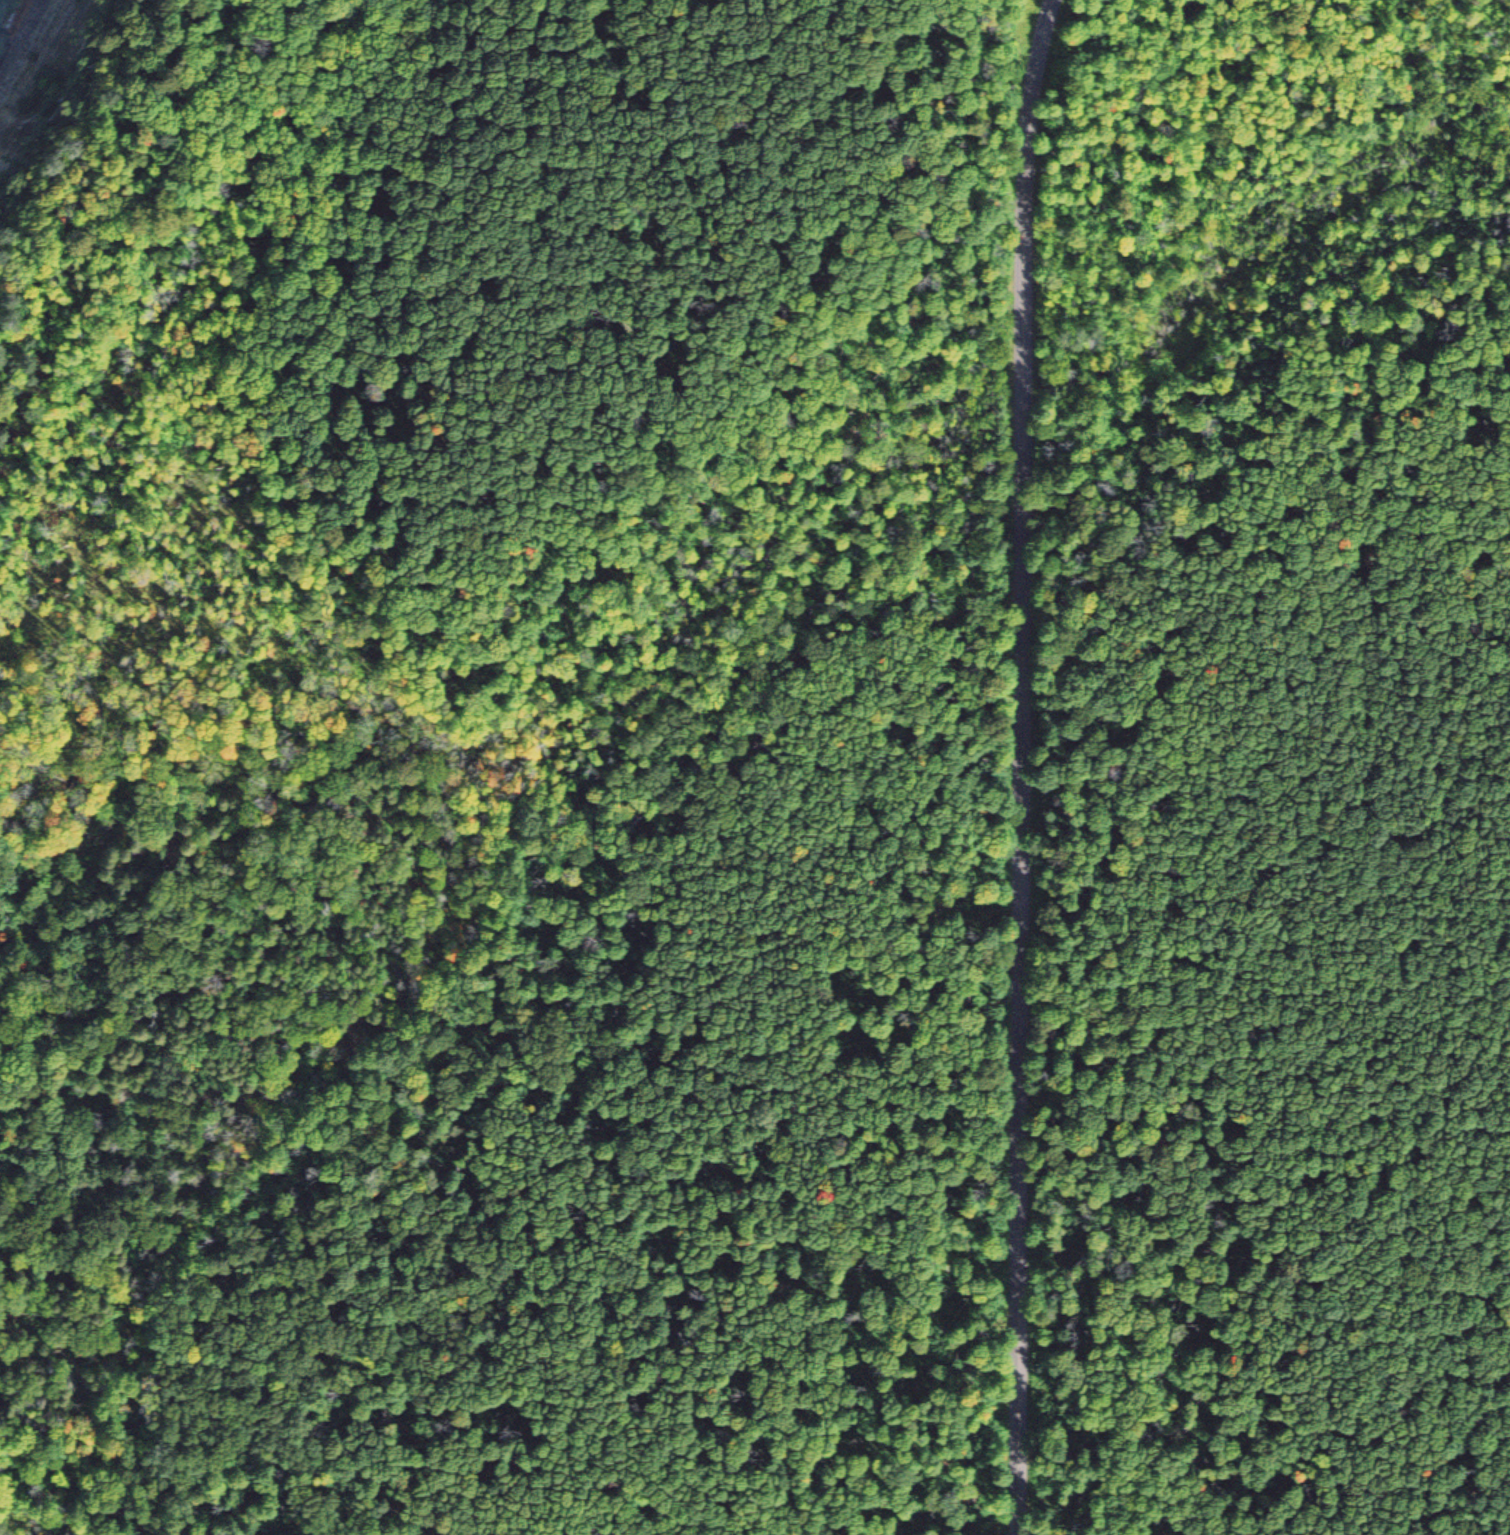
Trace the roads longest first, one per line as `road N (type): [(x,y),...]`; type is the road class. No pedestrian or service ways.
road 1 (tertiary): [(1025,1534),(1031,175),(1041,64),(1059,0)]

